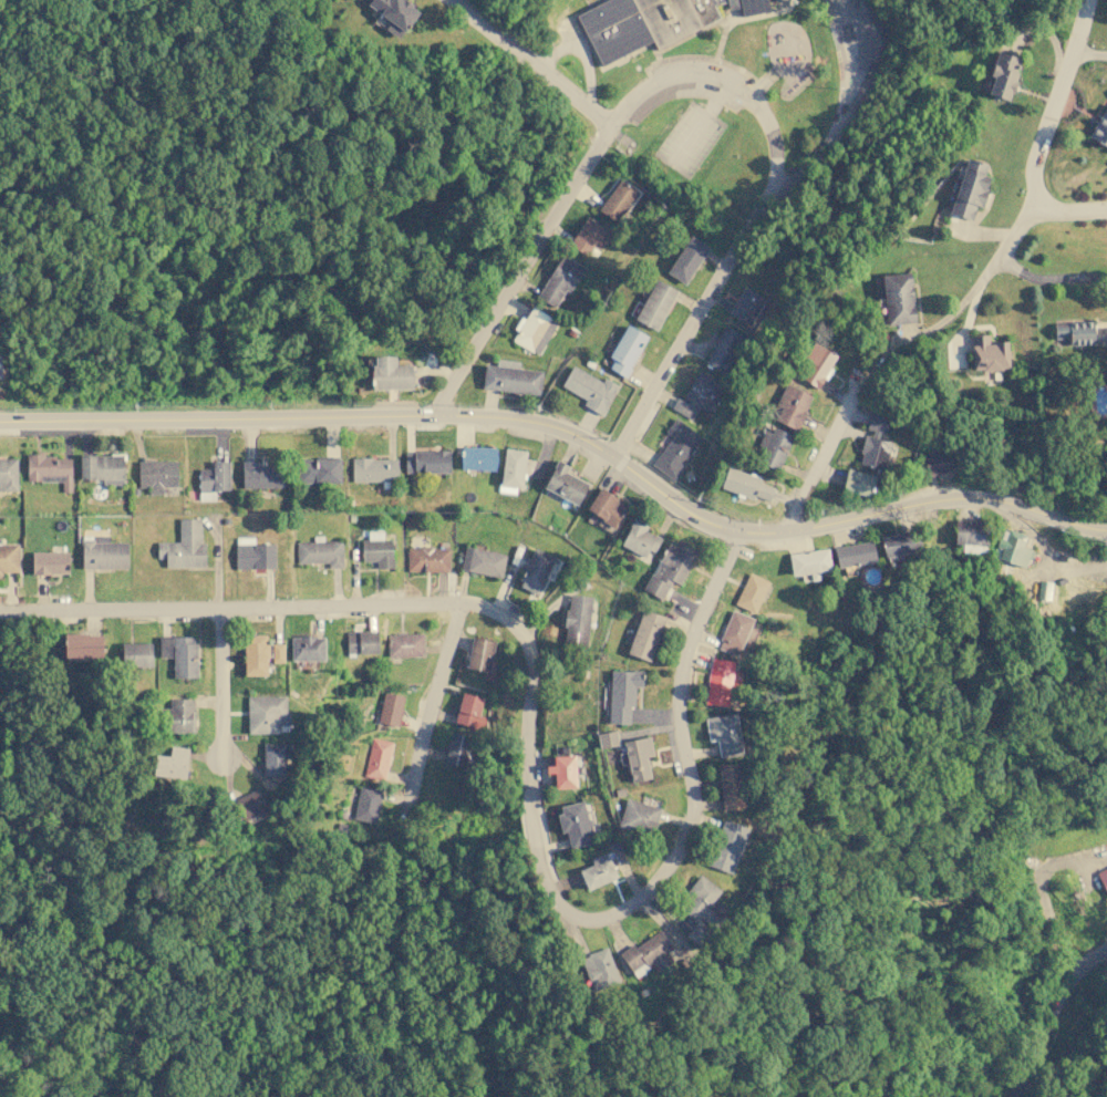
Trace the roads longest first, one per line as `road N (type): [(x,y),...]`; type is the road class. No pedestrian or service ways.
road 1 (residential): [(461,604),(498,614),(523,637),(529,655),(526,773),(542,872),(558,904),(598,922),(645,897),(693,829),(692,770),(681,729),(683,659),(739,530)]
road 2 (residential): [(0,424),(479,416),(540,423),(568,432),(696,515),(739,530)]
road 3 (residential): [(614,459),(776,185),(776,161),(753,101),(703,75),(652,86),(610,125)]
road 4 (residential): [(0,610),(461,604)]
road 5 (residential): [(1039,203),(958,308),(888,353),(857,385),(785,530)]
road 6 (residential): [(739,530),(808,528),(922,501),(980,498),(1106,532)]
road 7 (residential): [(1106,214),(1062,214),(1039,203),(1032,178),(1089,0)]
road 8 (residential): [(431,417),(577,177)]
road 9 (residential): [(577,177),(610,125),(451,0)]
road 10 (residential): [(461,604),(404,816)]
road 11 (residential): [(1009,1096),(1072,979),(1106,949)]
road 12 (residential): [(221,608),(224,759)]

